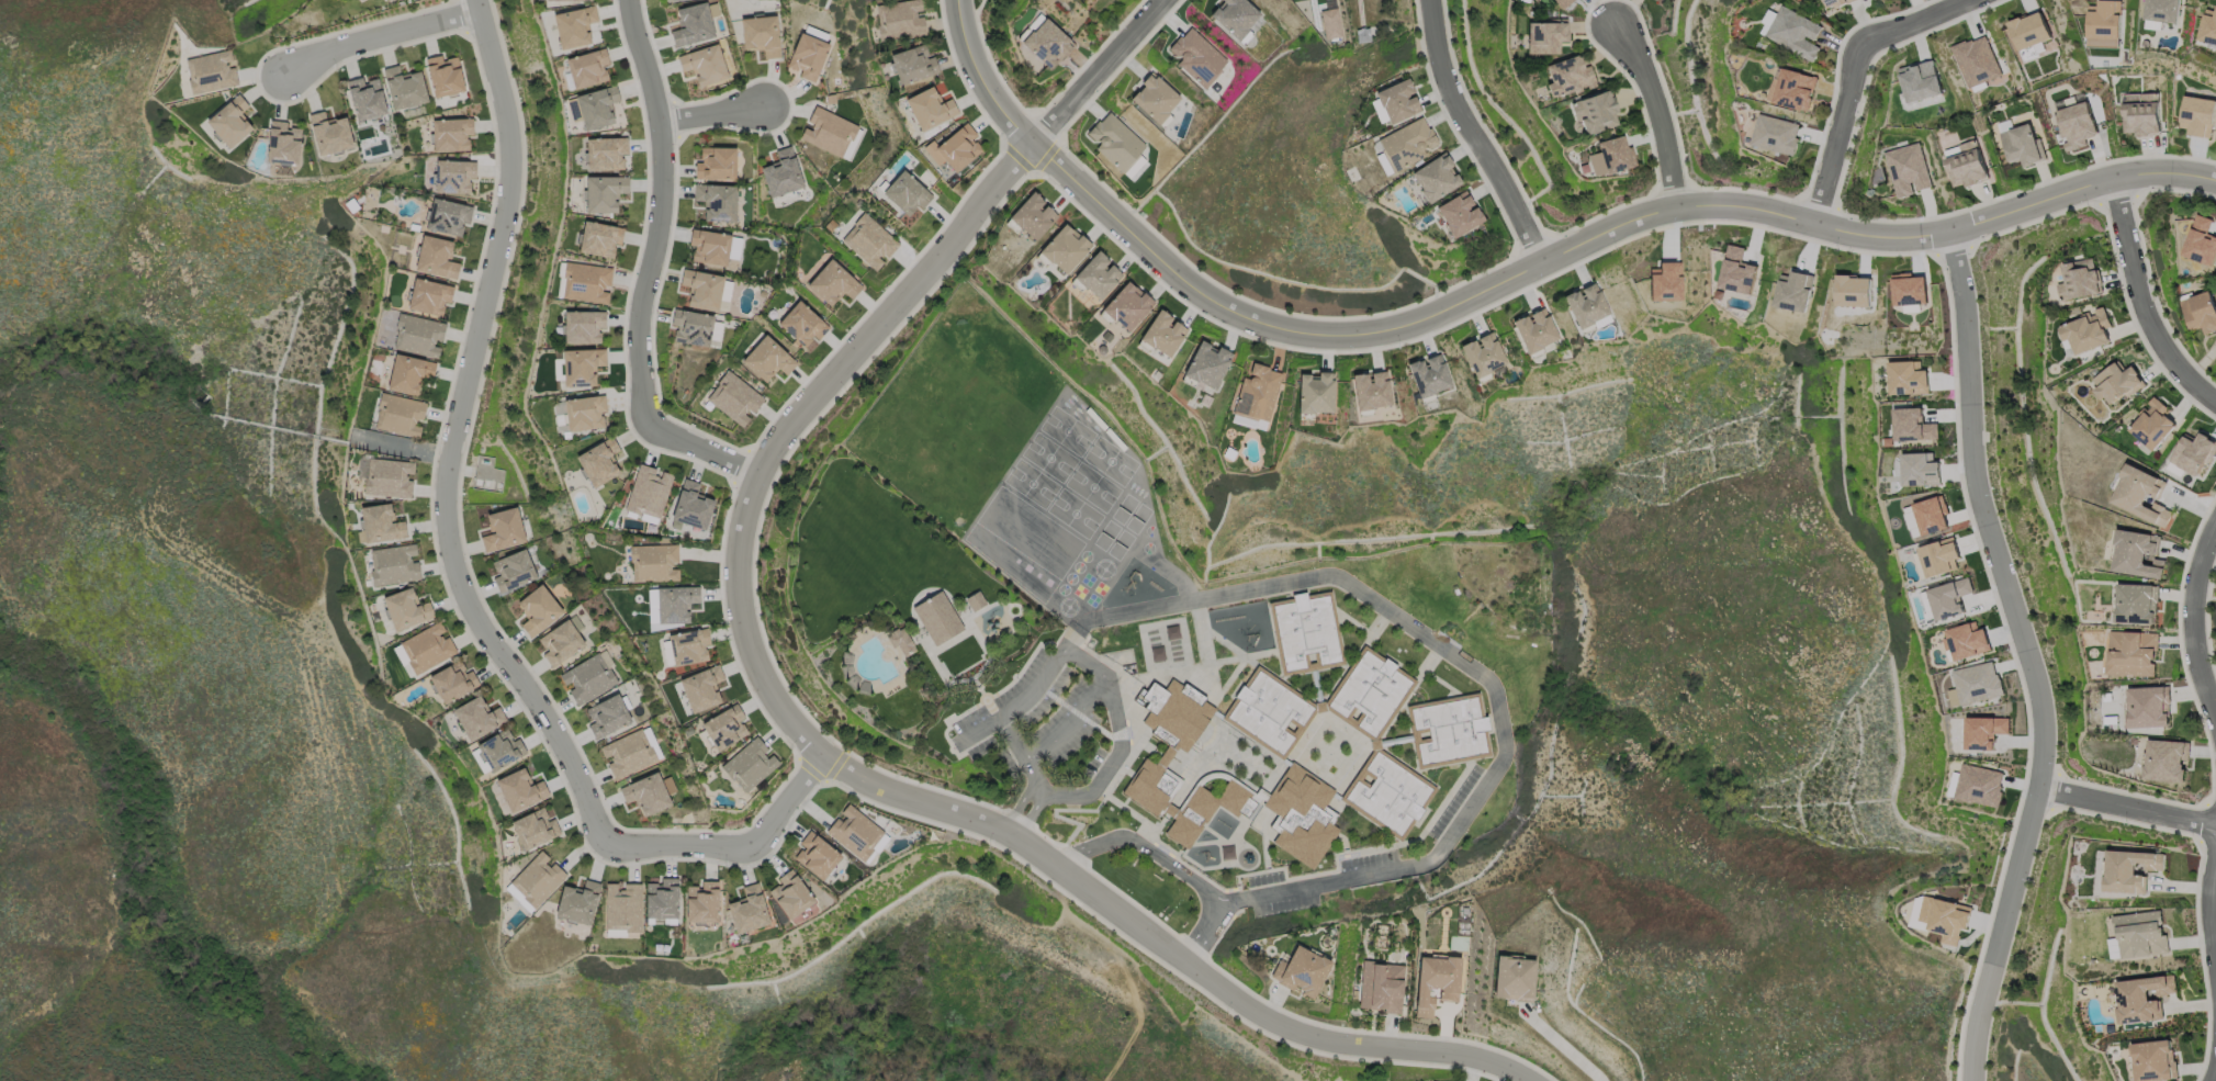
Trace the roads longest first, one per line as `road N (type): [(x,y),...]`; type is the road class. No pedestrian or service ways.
road 1 (residential): [(1032,144),(760,473),(738,551),(739,596),(773,696),(820,758),(866,782),(991,820),(1249,1009),(1339,1043),(1492,1058),(1533,1080)]
road 2 (residential): [(2215,181),(2167,174),(2113,182),(1928,237),(1874,237),(1761,209),(1677,206),(1395,328),(1305,333),(1231,312),(1184,282),(1032,144),(985,86),(958,0)]
road 3 (residential): [(820,758),(751,845),(638,849),(611,841),(529,688),(461,590),(446,488),(509,188),(508,124),(478,0)]
road 4 (residential): [(1971,1080),(1979,1012),(2038,787),(2040,719),(1977,495),(1966,318),(1951,233)]
road 5 (residential): [(760,473),(664,433),(641,401),(640,311),(655,245),(659,122),(628,0)]
road 6 (residential): [(1967,0),(1863,48),(1811,222)]
road 7 (residential): [(1428,0),(1450,86),(1541,263)]
road 8 (residential): [(2215,399),(2174,365),(2147,314),(2113,182)]
road 9 (residential): [(273,77),(312,56),(480,9)]
road 10 (residential): [(2215,730),(2192,639),(2196,577),(2215,527)]
road 11 (residential): [(1613,14),(1647,78),(1677,206)]
road 12 (residential): [(1161,0),(1032,144)]
road 13 (residential): [(2038,787),(2215,825)]
road 14 (residential): [(785,100),(659,122)]

